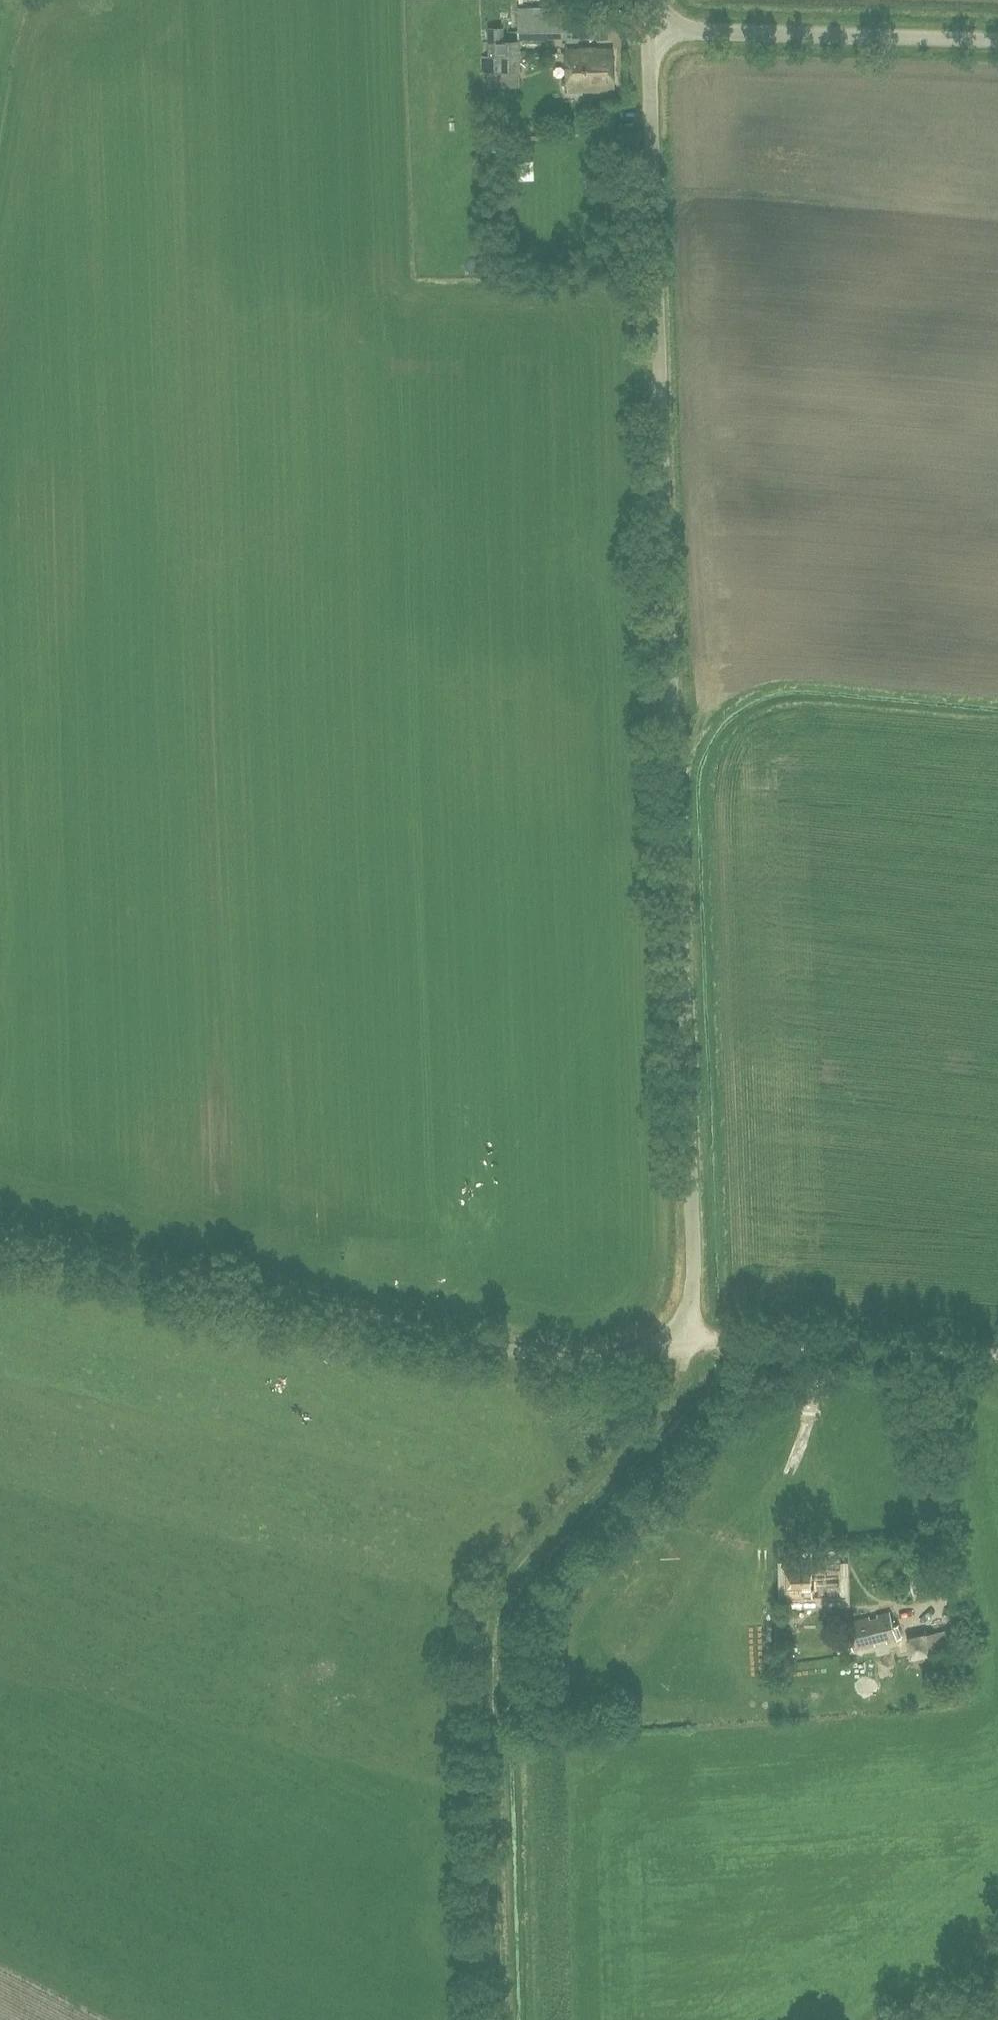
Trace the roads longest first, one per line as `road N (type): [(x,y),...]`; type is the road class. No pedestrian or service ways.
road 1 (unclassified): [(0,1236),(546,1357),(628,1357),(663,1346),(680,1328),(694,1262),(686,841),(654,31)]
road 2 (track): [(997,1355),(740,1342),(680,1328),(687,1354),(676,1393),(524,1557),(496,1608),(490,1658),(499,2019)]
road 3 (unclassified): [(997,43),(654,31)]
road 4 (track): [(896,2019),(997,1955)]

